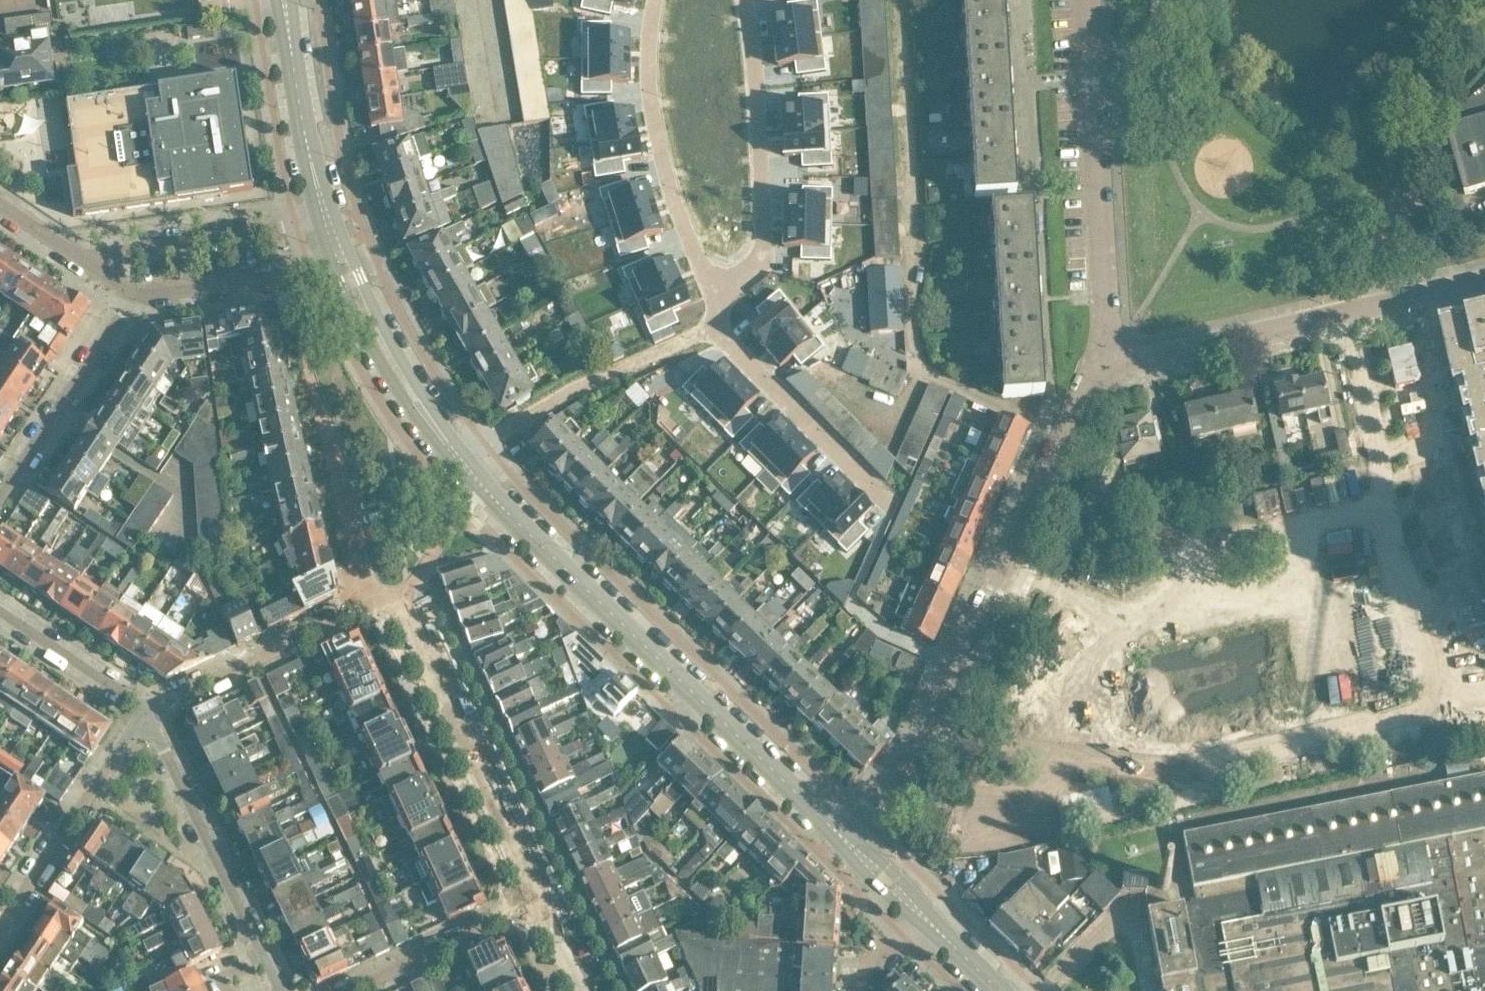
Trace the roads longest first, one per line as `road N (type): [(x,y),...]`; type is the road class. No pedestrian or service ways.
road 1 (residential): [(838,833),(478,480),(385,350),(341,259)]
road 2 (residential): [(838,833),(931,734),(1100,370)]
road 3 (residential): [(1484,703),(1450,684),(1422,632),(1339,314)]
road 4 (residential): [(1100,370),(1107,315),(1085,0)]
road 5 (residential): [(545,898),(416,626),(397,605),(369,604)]
road 6 (residential): [(744,0),(763,256),(723,299)]
road 7 (residential): [(658,0),(649,50),(663,162),(683,228),(723,299)]
road 8 (residential): [(280,990),(146,711)]
road 9 (residential): [(723,299),(718,328),(888,508)]
road 10 (residential): [(0,926),(146,711)]
road 11 (residential): [(369,604),(146,711)]
road 12 (residential): [(1100,370),(1339,314)]
road 13 (residential): [(0,494),(138,293)]
road 14 (residential): [(327,219),(127,250),(98,269)]
road 15 (residential): [(369,604),(314,387)]
road 16 (residential): [(327,219),(284,0)]
road 17 (residential): [(352,990),(545,898)]
road 18 (residential): [(138,293),(310,270),(341,259)]
road 19 (residential): [(146,711),(0,613)]
road 20 (residential): [(1339,314),(1484,280)]

